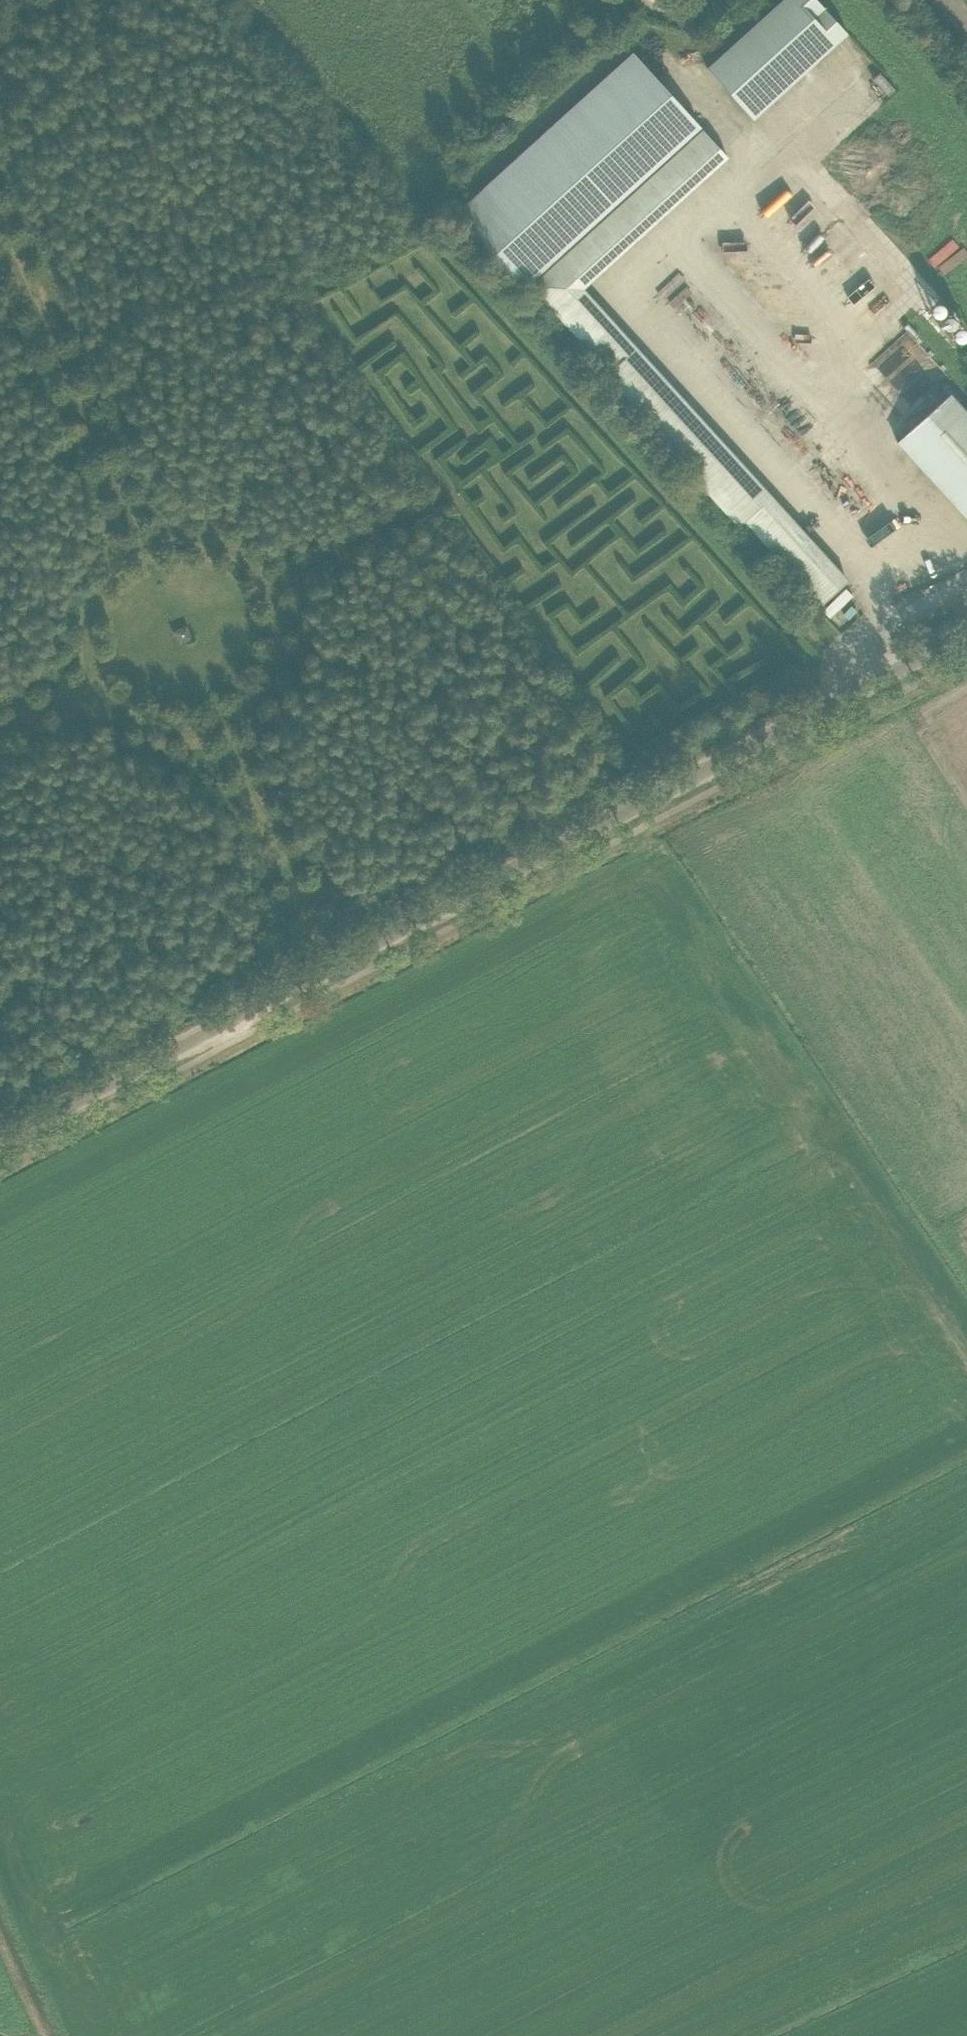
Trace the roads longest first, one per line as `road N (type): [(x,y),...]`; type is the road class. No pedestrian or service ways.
road 1 (unclassified): [(0,1140),(966,632)]

